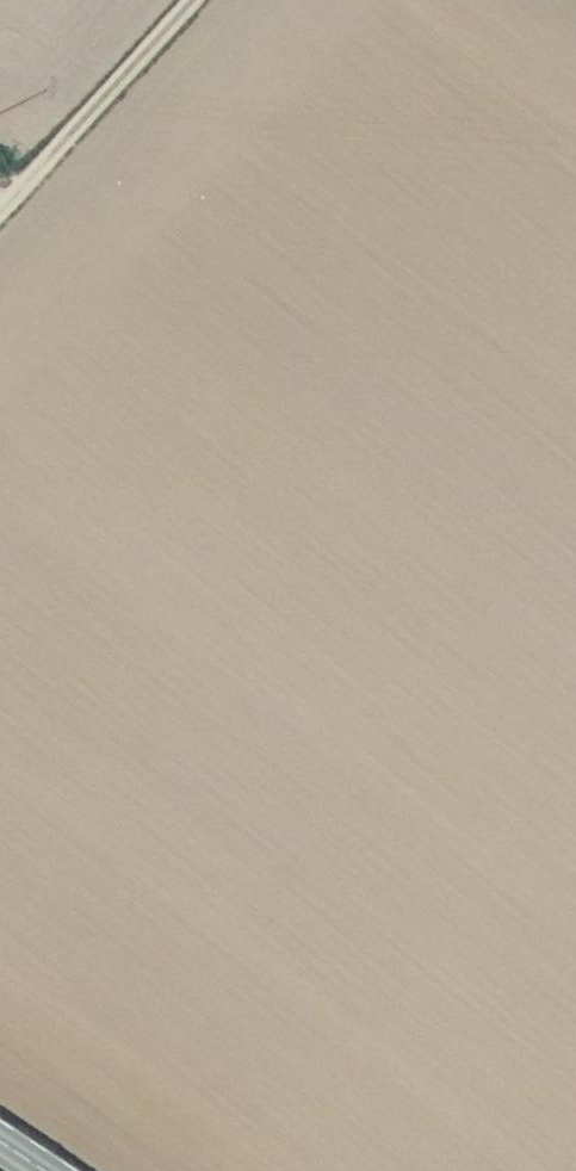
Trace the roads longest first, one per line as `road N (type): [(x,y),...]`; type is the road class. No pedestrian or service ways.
road 1 (track): [(182,0),(0,204)]

